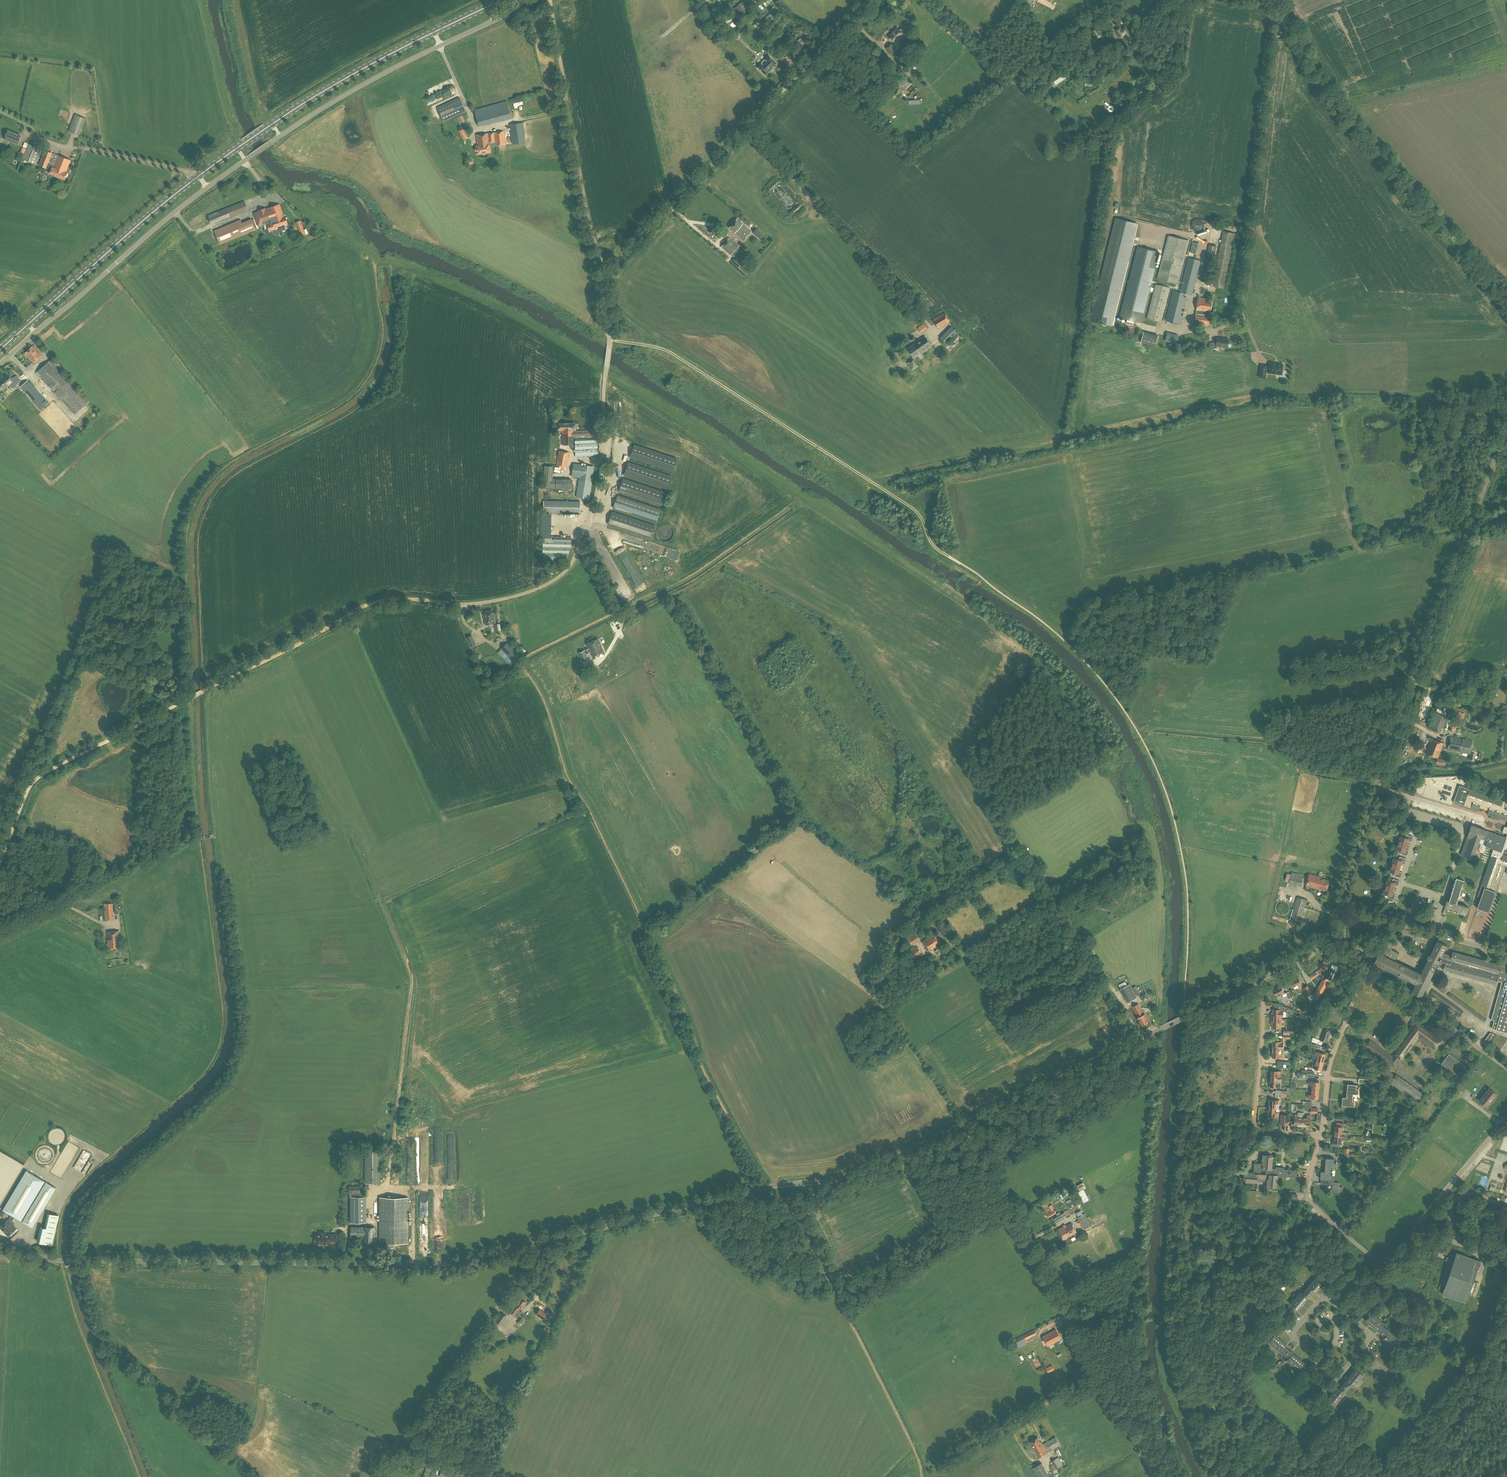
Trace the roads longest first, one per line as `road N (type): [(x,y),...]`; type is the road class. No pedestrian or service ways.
road 1 (unclassified): [(447,605),(529,593),(569,568),(589,521),(602,457),(606,276),(870,0)]
road 2 (unclassified): [(0,364),(175,212),(280,136),(383,74),(538,0)]
road 3 (primary): [(0,350),(237,148),(355,73),(501,0)]
road 4 (track): [(0,864),(31,784),(45,775),(371,605),(447,605)]
road 5 (unclassified): [(921,1469),(1103,1377),(964,1127)]
road 6 (unclassified): [(73,1262),(426,1265),(544,1242)]
road 7 (track): [(1213,1476),(1177,1402),(1167,1349),(1185,1017)]
road 8 (unclassified): [(544,1242),(761,1189),(840,1182),(964,1127)]
road 9 (track): [(610,341),(668,351),(914,509),(932,544),(962,564)]
road 10 (unclassified): [(1377,789),(1506,431)]
road 11 (track): [(1471,530),(1116,603)]
road 12 (unclassified): [(1506,300),(1350,117),(1285,17)]
road 13 (unclassified): [(964,1127),(1258,983)]
road 14 (unclassified): [(1242,317),(1277,27),(1285,17)]
road 15 (track): [(606,276),(585,215),(548,0)]
road 16 (track): [(217,842),(199,585)]
road 17 (unclassified): [(399,1438),(544,1242)]
road 18 (unclassified): [(1322,1136),(1258,1128),(1264,1010),(1258,983)]
road 19 (unclassified): [(1345,1312),(1371,1336),(1333,1376),(1290,1338),(1329,1300)]
road 20 (unclassified): [(964,1127),(874,1006),(877,988),(899,972)]
road 21 (unclassified): [(1385,1268),(1506,1121)]
road 22 (unclassified): [(1322,1136),(1332,1061),(1369,967)]
road 23 (unclassified): [(1506,1070),(1369,967)]
road 24 (unclassified): [(1385,1268),(1307,1199),(1322,1136)]
road 25 (track): [(204,0),(237,148)]
road 26 (track): [(199,843),(188,699)]
road 27 (track): [(234,0),(261,117),(271,125)]
road 28 (unclassified): [(1339,910),(1377,789)]

